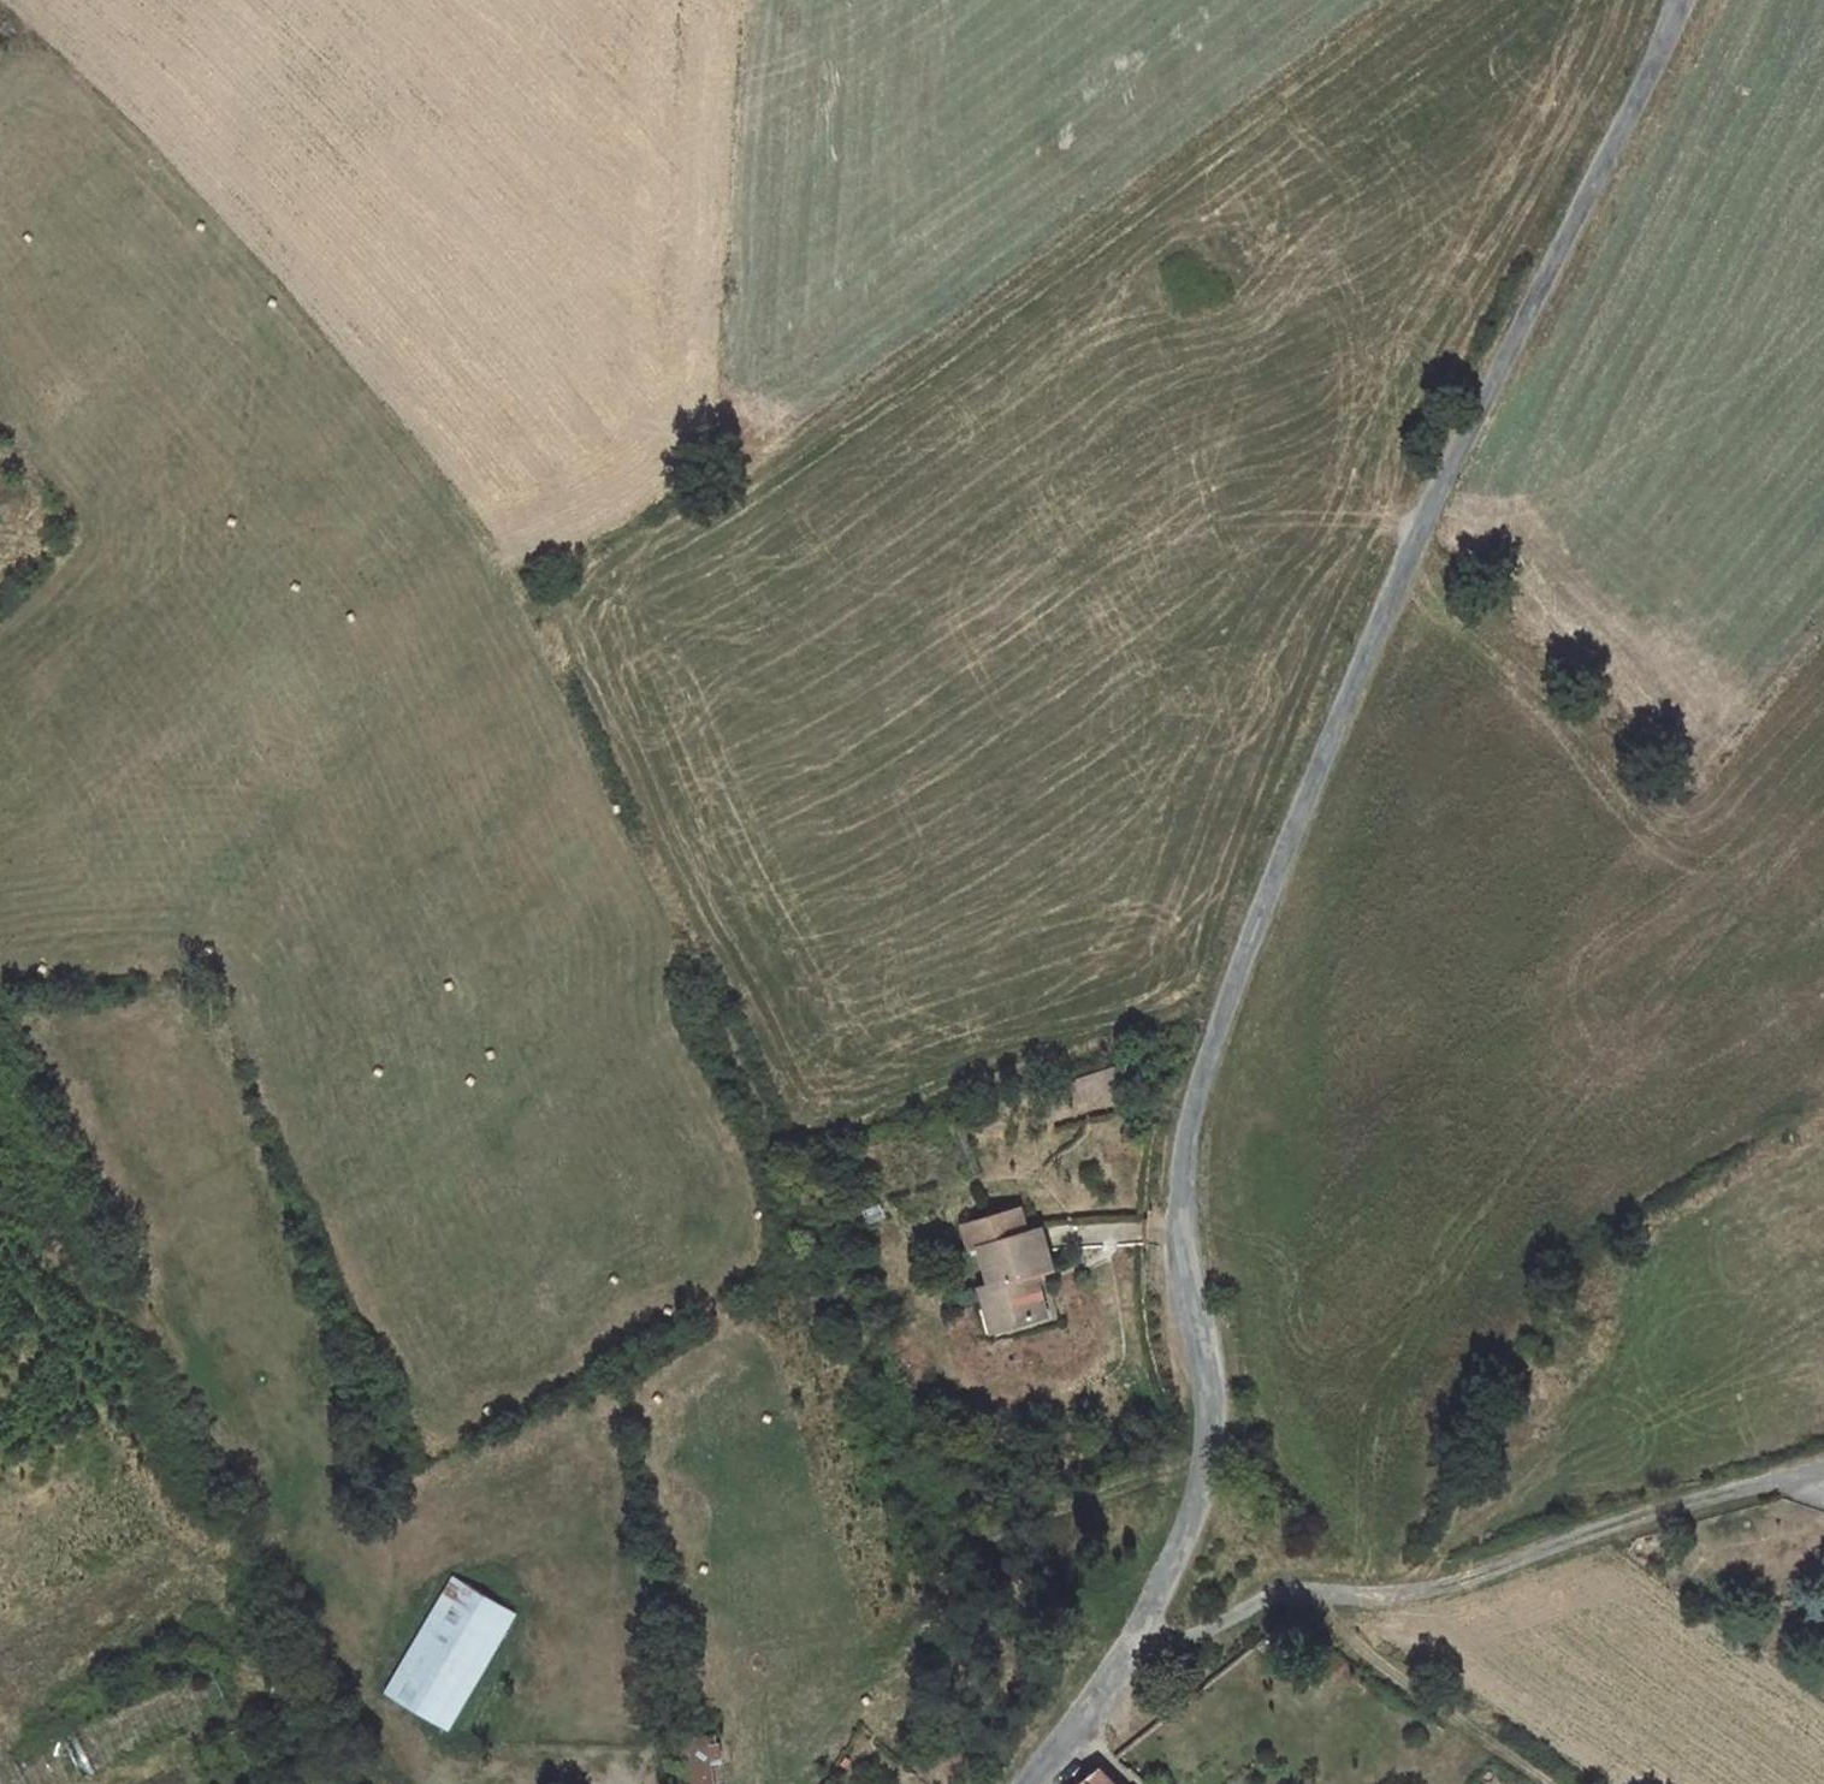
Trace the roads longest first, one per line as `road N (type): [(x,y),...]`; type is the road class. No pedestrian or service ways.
road 1 (unclassified): [(1667,0),(1413,541),(1188,1088),(1173,1203),(1210,1386),(1194,1501),(1137,1648),(1032,1783)]
road 2 (track): [(1299,1595),(1347,1642),(1538,1783)]

